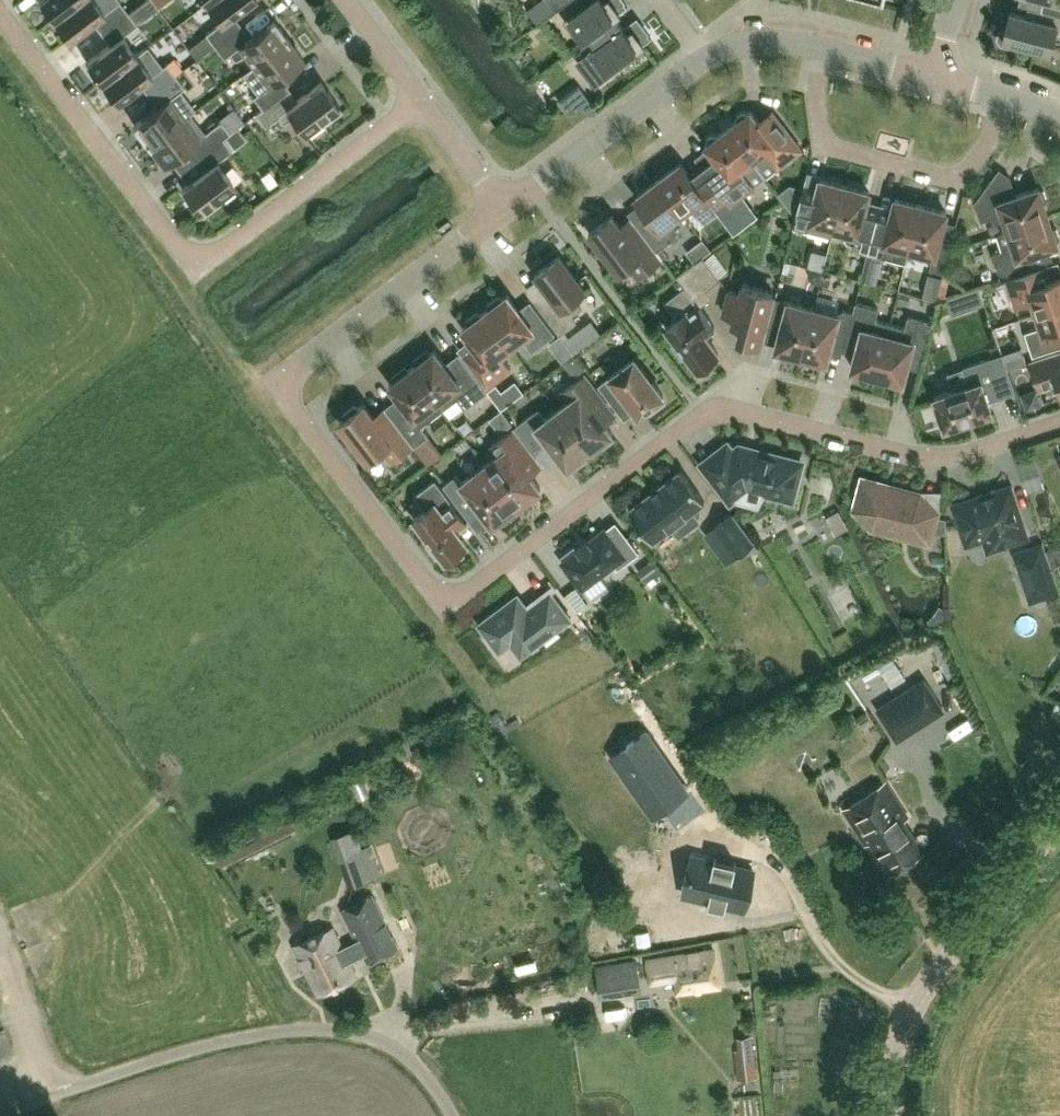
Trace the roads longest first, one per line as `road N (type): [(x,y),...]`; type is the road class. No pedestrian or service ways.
road 1 (residential): [(446,607),(716,406),(933,459),(1059,419)]
road 2 (residential): [(0,12),(196,268),(420,99)]
road 3 (unclassified): [(899,1115),(900,1055),(917,995),(1059,836)]
road 4 (residential): [(1000,100),(967,170),(946,175),(842,147),(824,133),(818,104),(829,55)]
road 5 (residential): [(502,207),(277,388)]
road 6 (residential): [(446,607),(277,388)]
road 7 (residential): [(709,57),(502,207)]
road 8 (residential): [(502,207),(420,99)]
road 9 (residential): [(420,99),(345,0)]
road 10 (residential): [(829,55),(769,42),(709,57)]

